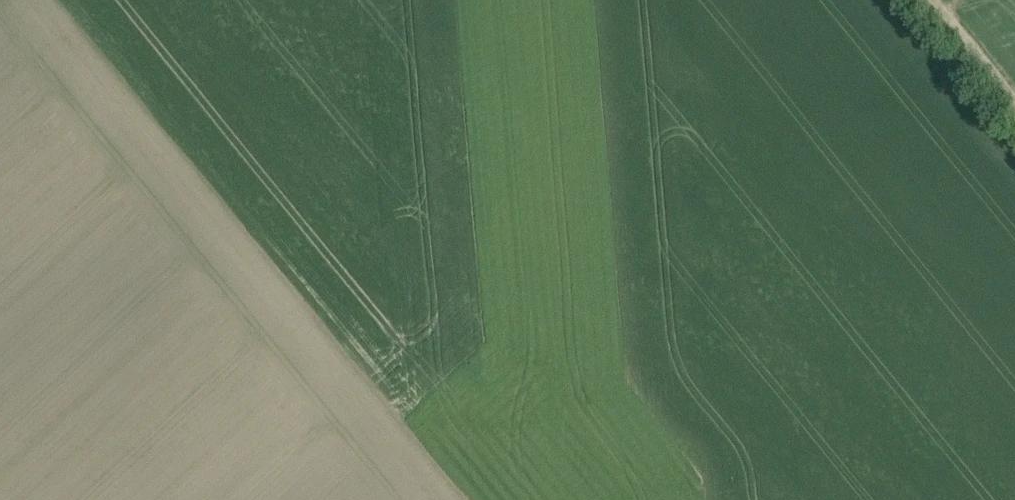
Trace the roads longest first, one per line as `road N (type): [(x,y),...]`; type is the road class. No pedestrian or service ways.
road 1 (track): [(1014,109),(928,0)]

